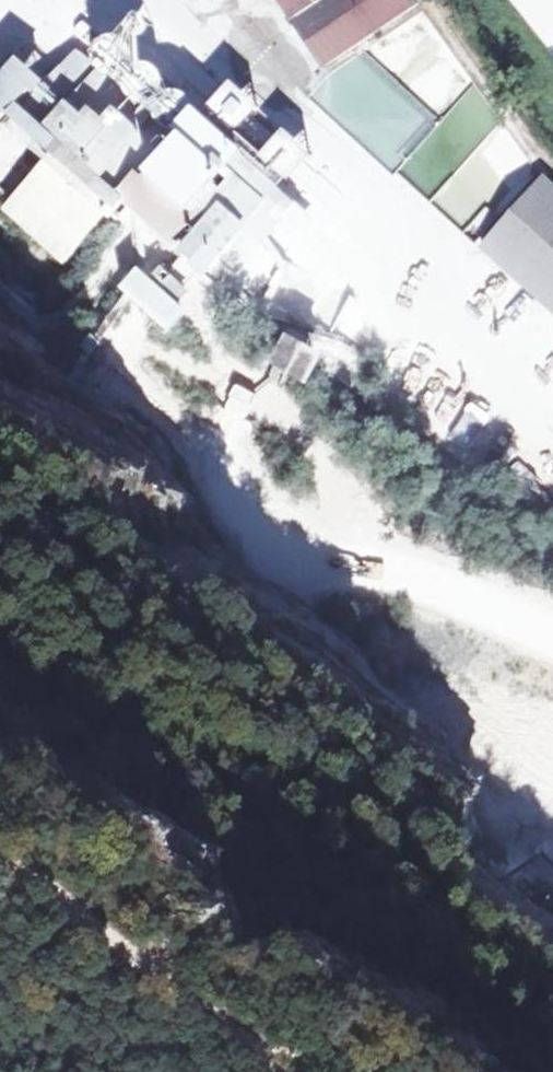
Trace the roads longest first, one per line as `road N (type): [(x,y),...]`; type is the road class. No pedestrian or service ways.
road 1 (track): [(0,441),(181,564),(240,580),(347,576),(441,587),(552,634)]
road 2 (track): [(552,407),(407,244),(212,0)]
road 3 (track): [(0,853),(255,1041)]

